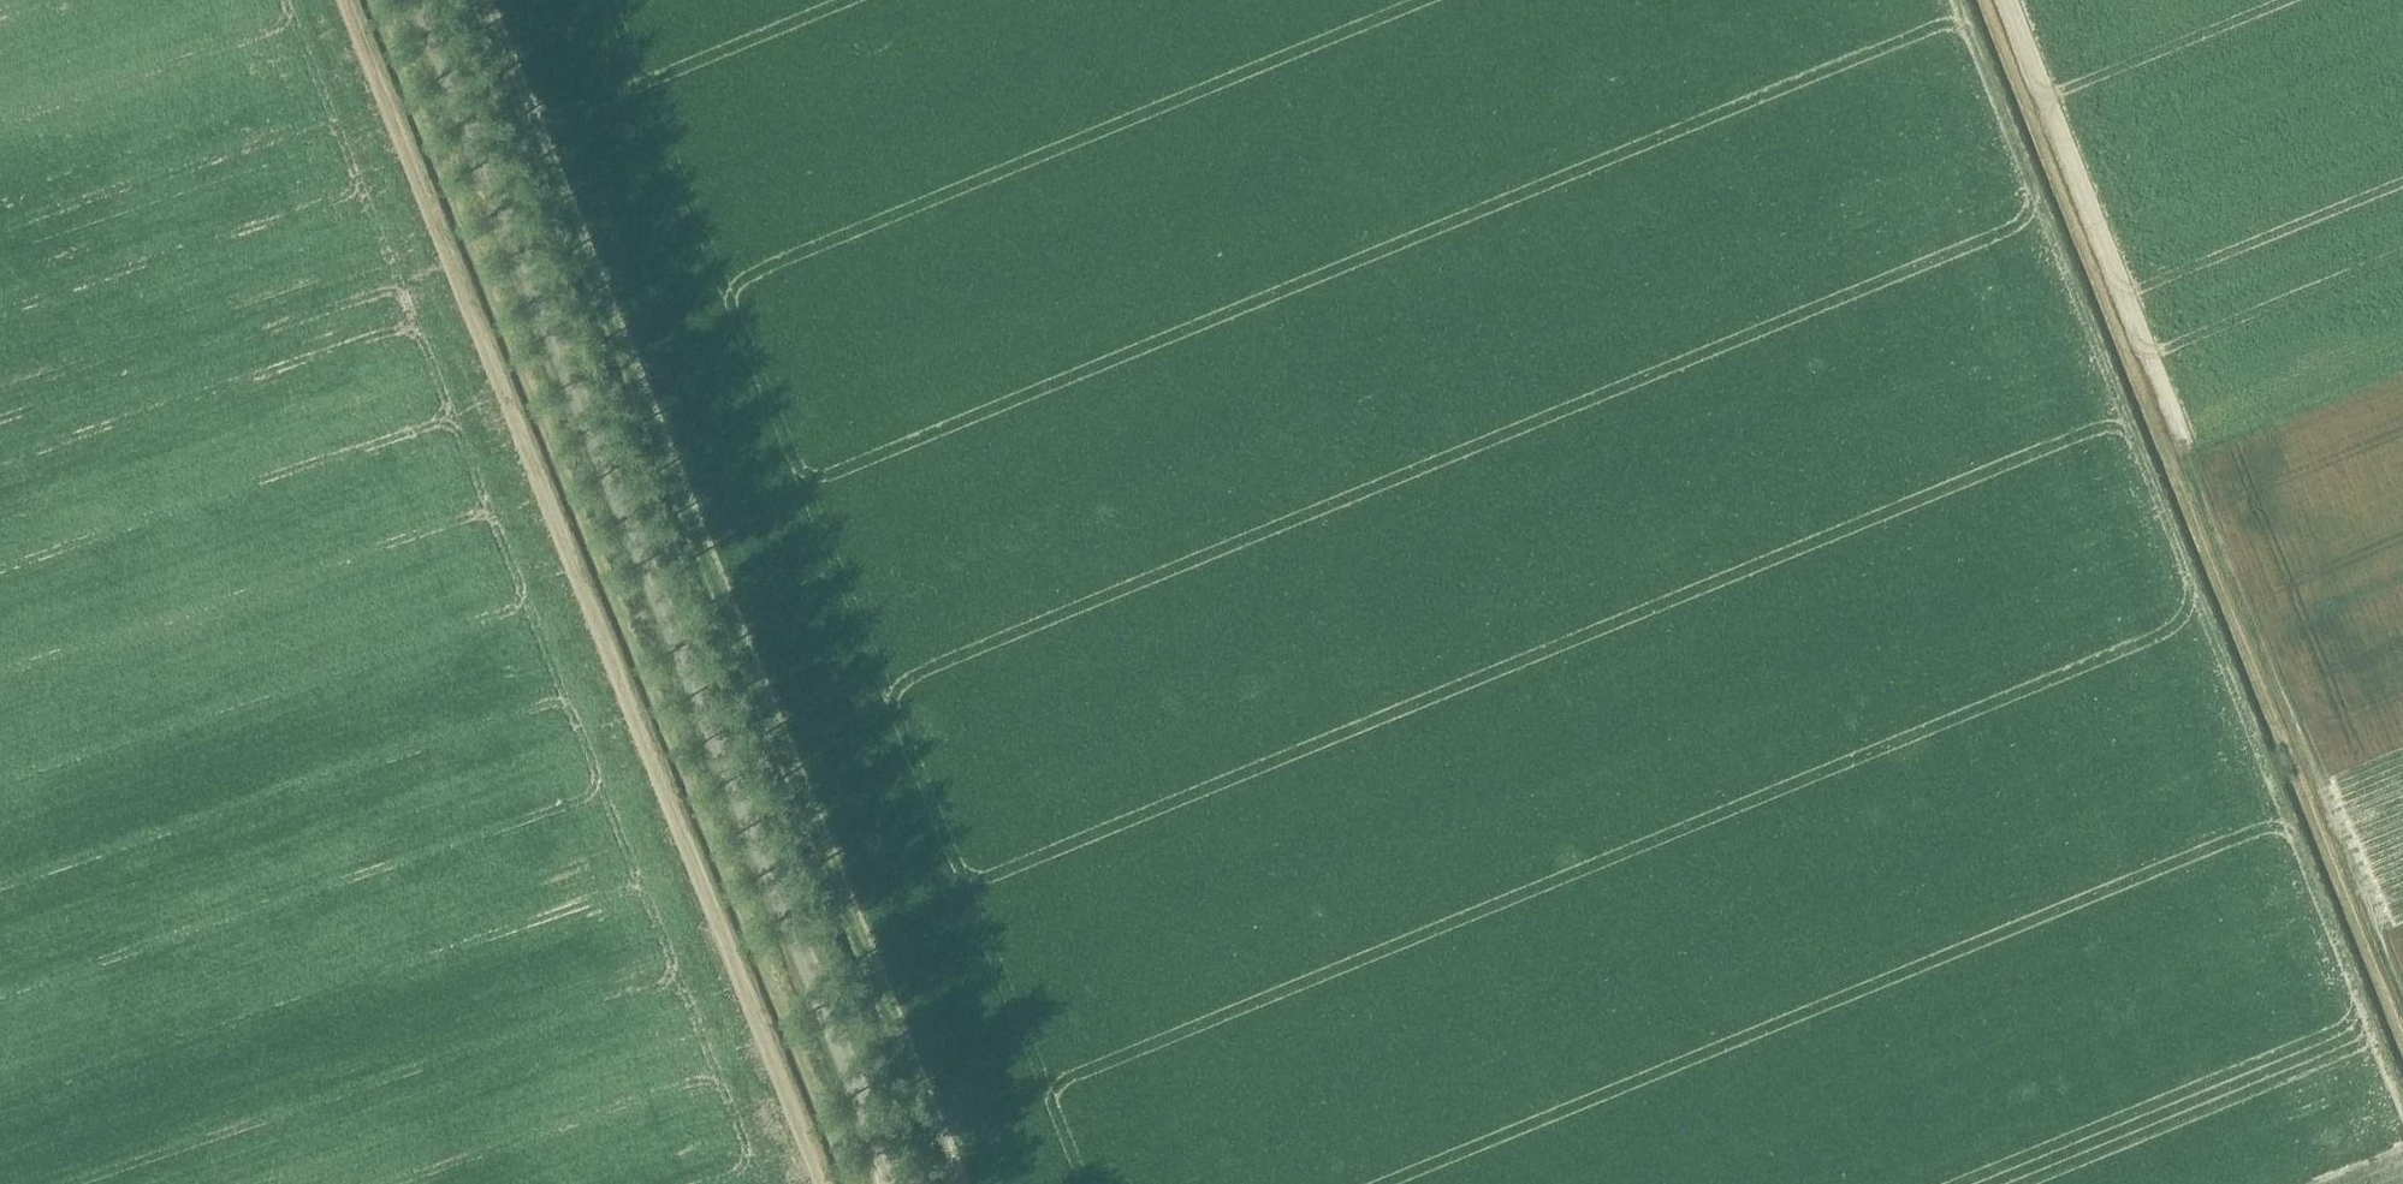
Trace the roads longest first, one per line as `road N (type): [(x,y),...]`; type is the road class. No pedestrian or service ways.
road 1 (unclassified): [(895,1183),(418,0)]

